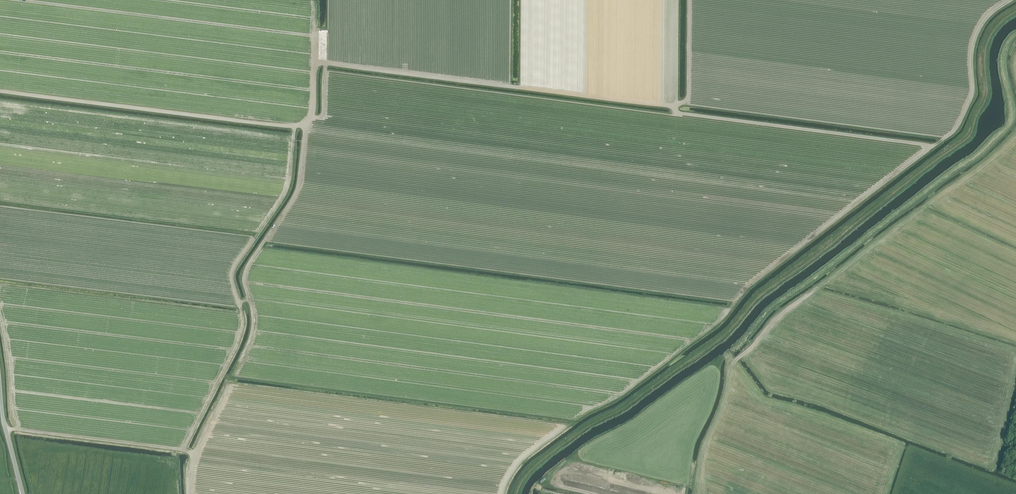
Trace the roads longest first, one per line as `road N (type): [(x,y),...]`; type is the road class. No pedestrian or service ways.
road 1 (track): [(188,493),(192,454),(254,331),(246,270),(300,186),(316,66),(728,106)]
road 2 (track): [(6,429),(192,454)]
road 3 (track): [(933,146),(955,131),(970,103),(981,28),(1011,0)]
road 4 (track): [(754,346),(728,370),(697,493)]

